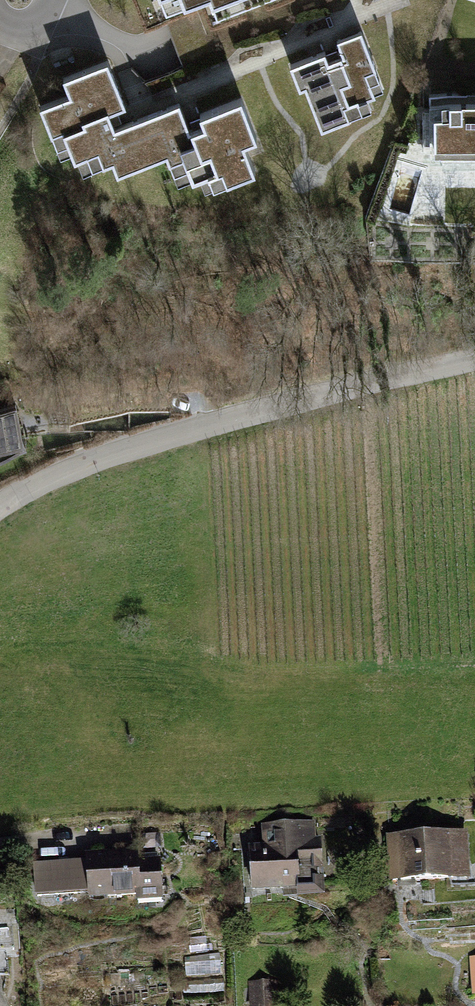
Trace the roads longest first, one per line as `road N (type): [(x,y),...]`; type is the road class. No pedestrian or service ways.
road 1 (residential): [(474,359),(214,423),(88,464),(0,506)]
road 2 (residential): [(0,842),(124,834)]

